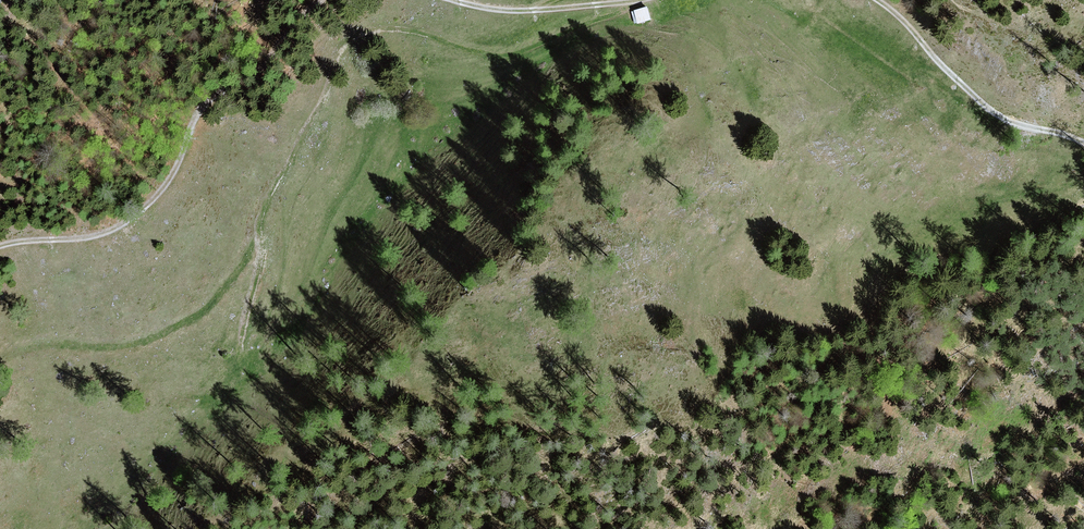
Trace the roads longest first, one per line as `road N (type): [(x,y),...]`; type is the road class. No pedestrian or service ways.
road 1 (track): [(320,0),(261,70),(196,119),(165,195),(96,236),(0,249)]
road 2 (track): [(1083,141),(994,111),(874,0)]
road 3 (track): [(632,0),(526,12),(456,0)]

